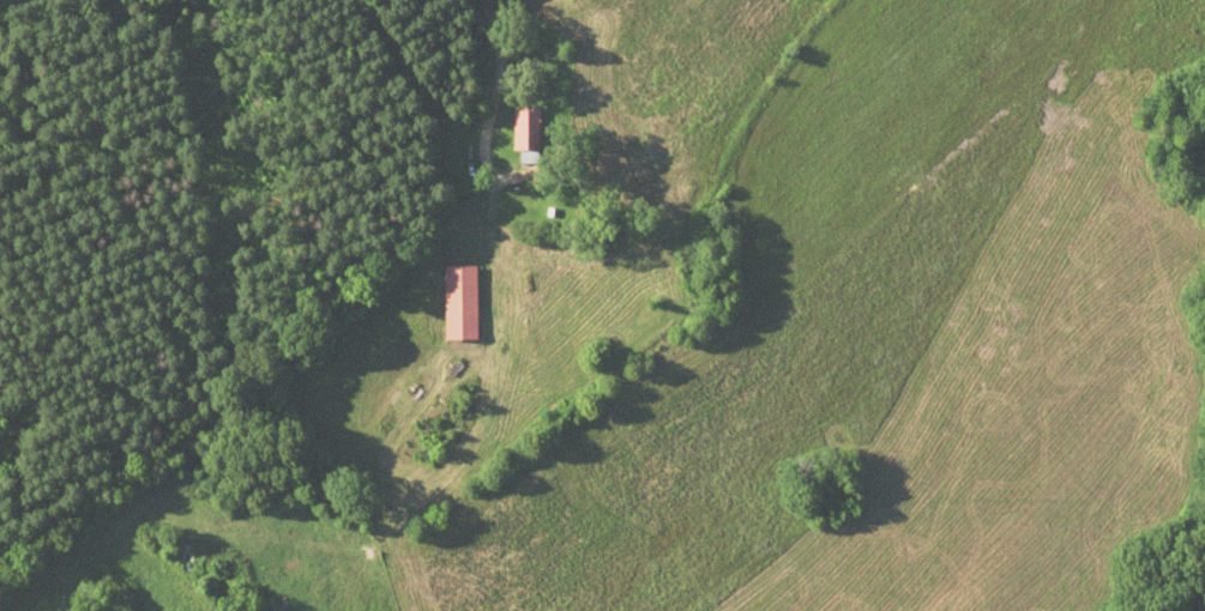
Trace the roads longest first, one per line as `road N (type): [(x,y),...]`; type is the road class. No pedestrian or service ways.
road 1 (residential): [(481,0),(484,152)]

